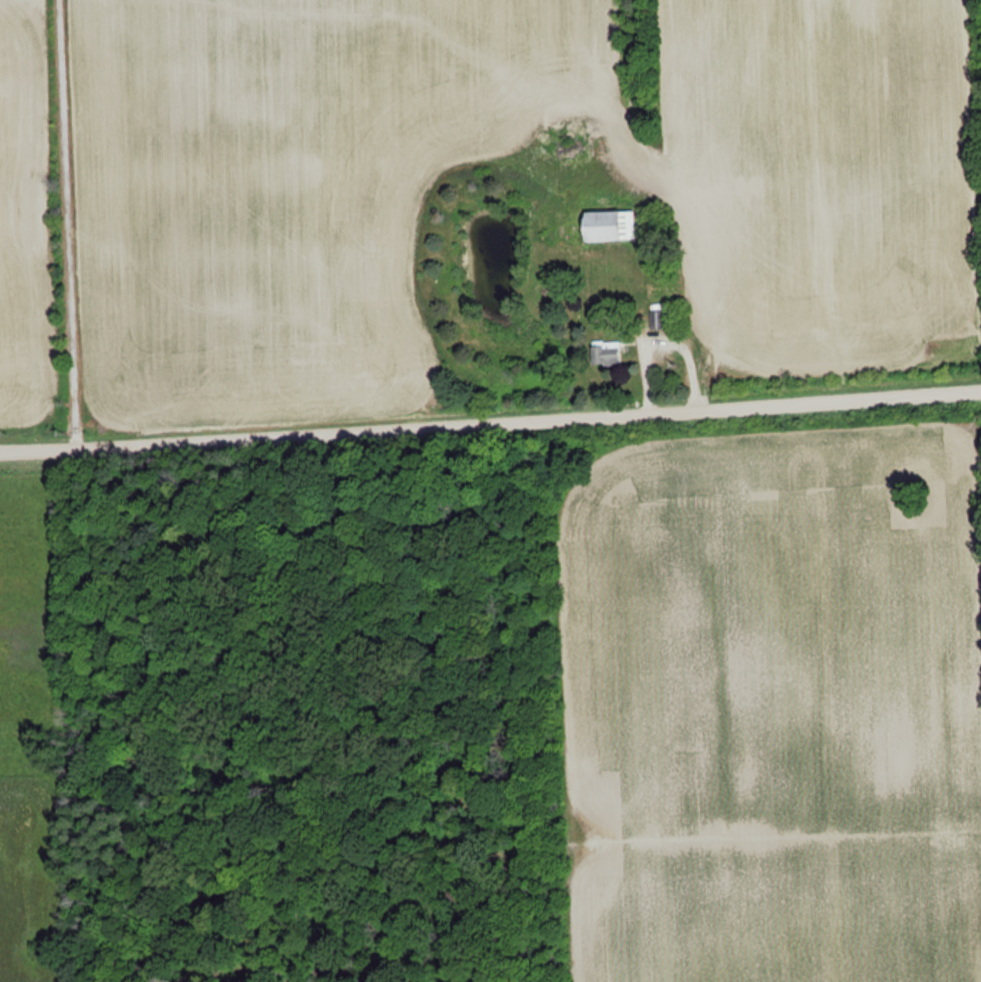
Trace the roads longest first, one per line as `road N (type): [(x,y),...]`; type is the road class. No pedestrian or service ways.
road 1 (residential): [(0,449),(980,384)]

